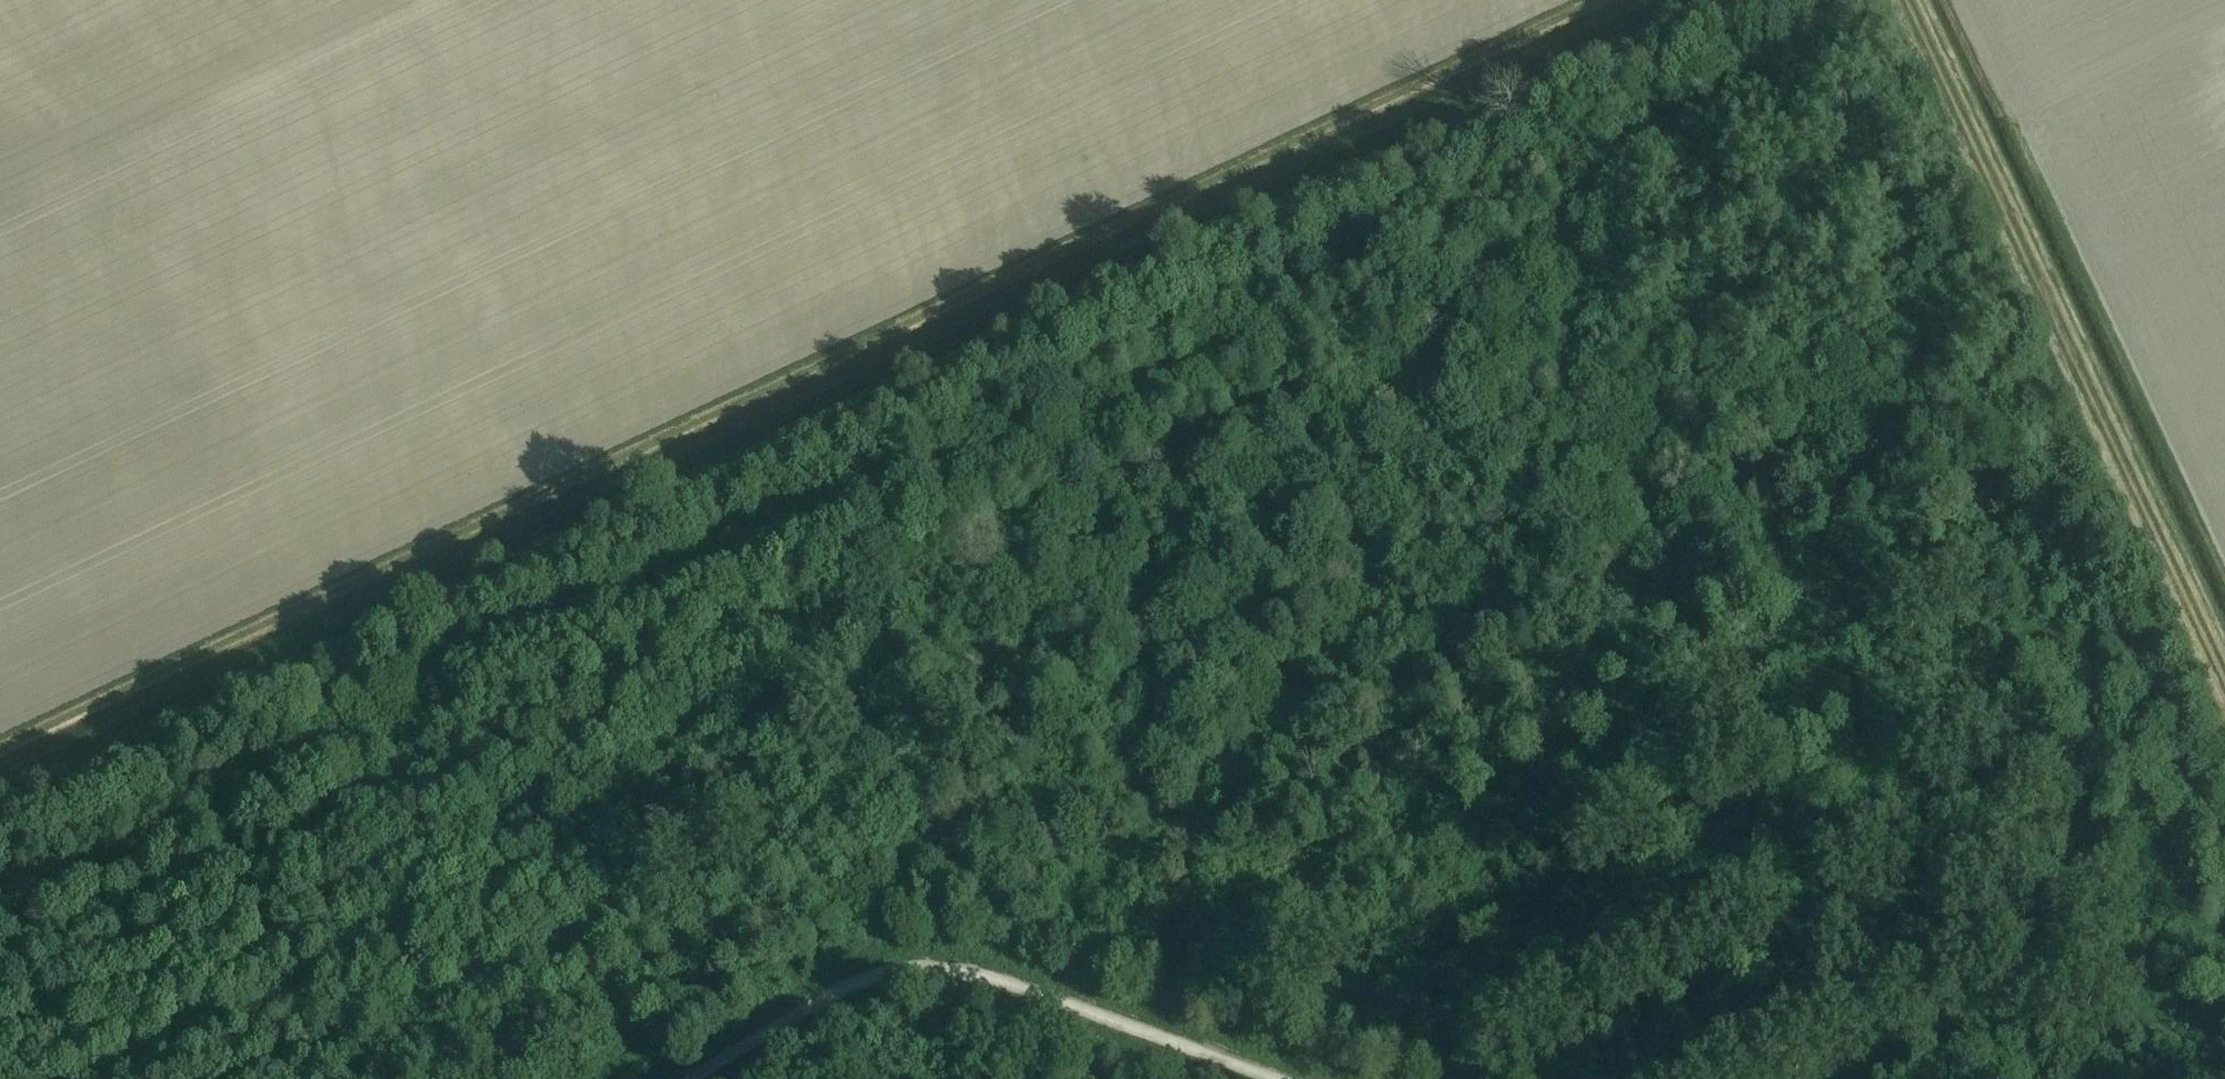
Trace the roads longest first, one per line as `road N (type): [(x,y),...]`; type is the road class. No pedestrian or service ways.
road 1 (track): [(1280,1078),(1027,990),(918,968),(868,978),(692,1078)]

